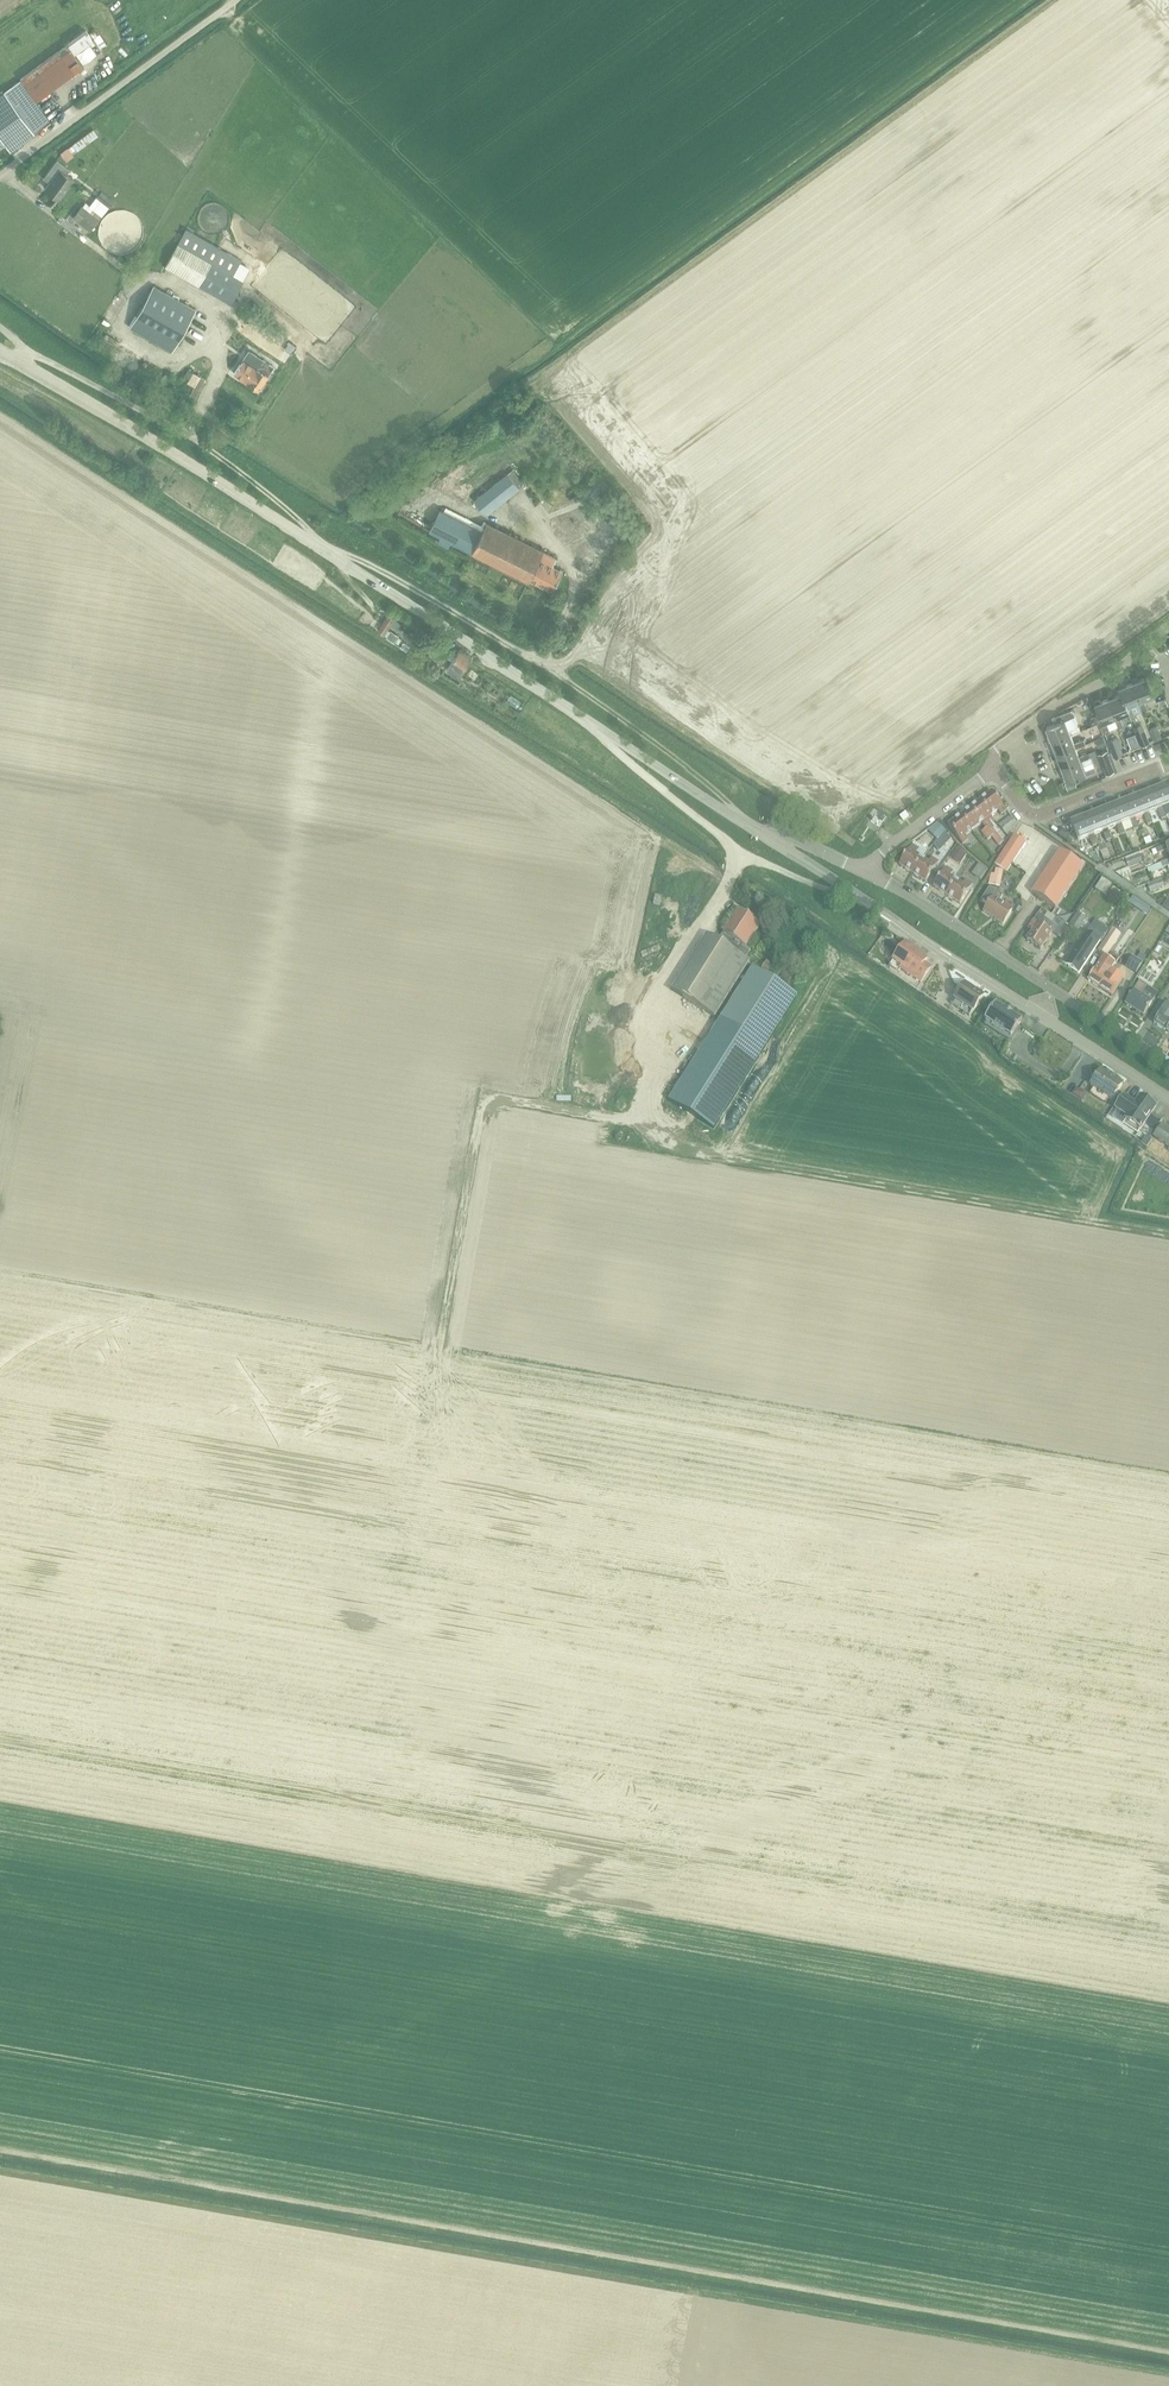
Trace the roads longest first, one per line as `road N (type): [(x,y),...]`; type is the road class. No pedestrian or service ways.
road 1 (tertiary): [(608,736),(11,358)]
road 2 (track): [(758,831),(698,777),(514,650),(365,560),(313,544),(286,512),(183,432)]
road 3 (residential): [(1168,1065),(862,869)]
road 4 (tertiary): [(1168,1100),(866,902)]
road 5 (unclassified): [(866,902),(739,853),(608,736)]
road 6 (unclassified): [(0,174),(236,0)]
road 7 (residential): [(992,770),(1038,814),(1168,764)]
road 8 (residential): [(1016,737),(1110,677),(1168,626)]
road 9 (tertiary): [(758,831),(608,736)]
road 10 (residential): [(862,869),(992,770)]
road 11 (tertiary): [(866,902),(758,831)]

